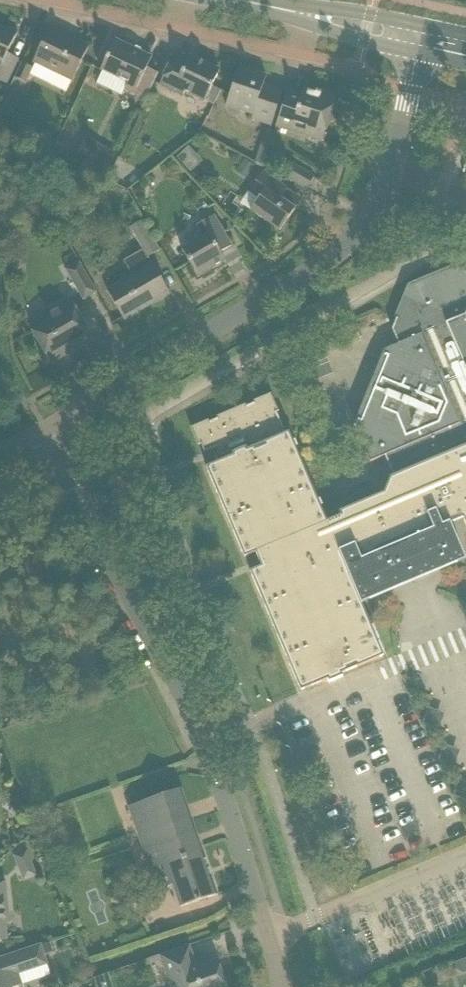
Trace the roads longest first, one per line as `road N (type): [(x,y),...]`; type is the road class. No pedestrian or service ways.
road 1 (unclassified): [(40,439),(324,262),(359,226),(388,172),(419,52)]
road 2 (residential): [(270,941),(181,687),(40,439)]
road 3 (tertiary): [(288,10),(330,32),(419,52)]
road 4 (tertiary): [(423,27),(339,10),(288,10)]

